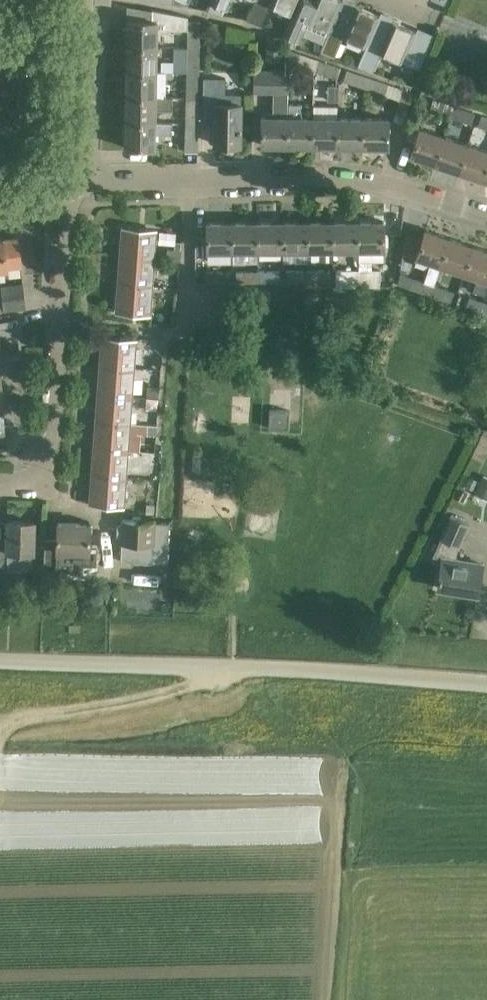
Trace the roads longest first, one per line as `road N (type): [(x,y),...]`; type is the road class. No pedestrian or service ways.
road 1 (unclassified): [(486,682),(0,660)]
road 2 (residential): [(69,184),(337,179),(486,217)]
road 3 (residential): [(0,481),(32,477),(46,451),(69,184)]
road 4 (track): [(232,668),(156,697),(18,725),(0,749)]
road 5 (residential): [(69,184),(78,0)]

